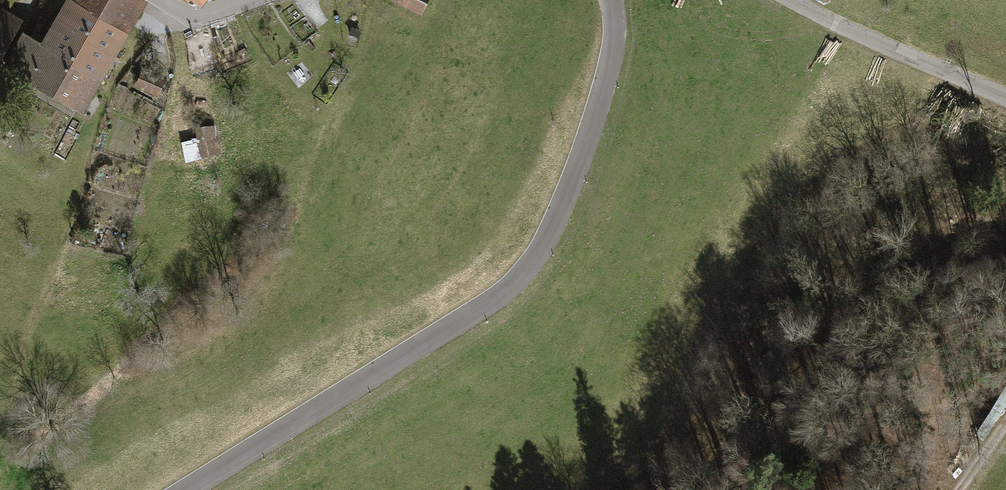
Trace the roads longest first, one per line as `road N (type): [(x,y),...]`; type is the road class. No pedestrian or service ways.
road 1 (unclassified): [(608,0),(609,66),(586,150),(556,218),(508,287),(187,489)]
road 2 (residential): [(795,0),(1005,103)]

